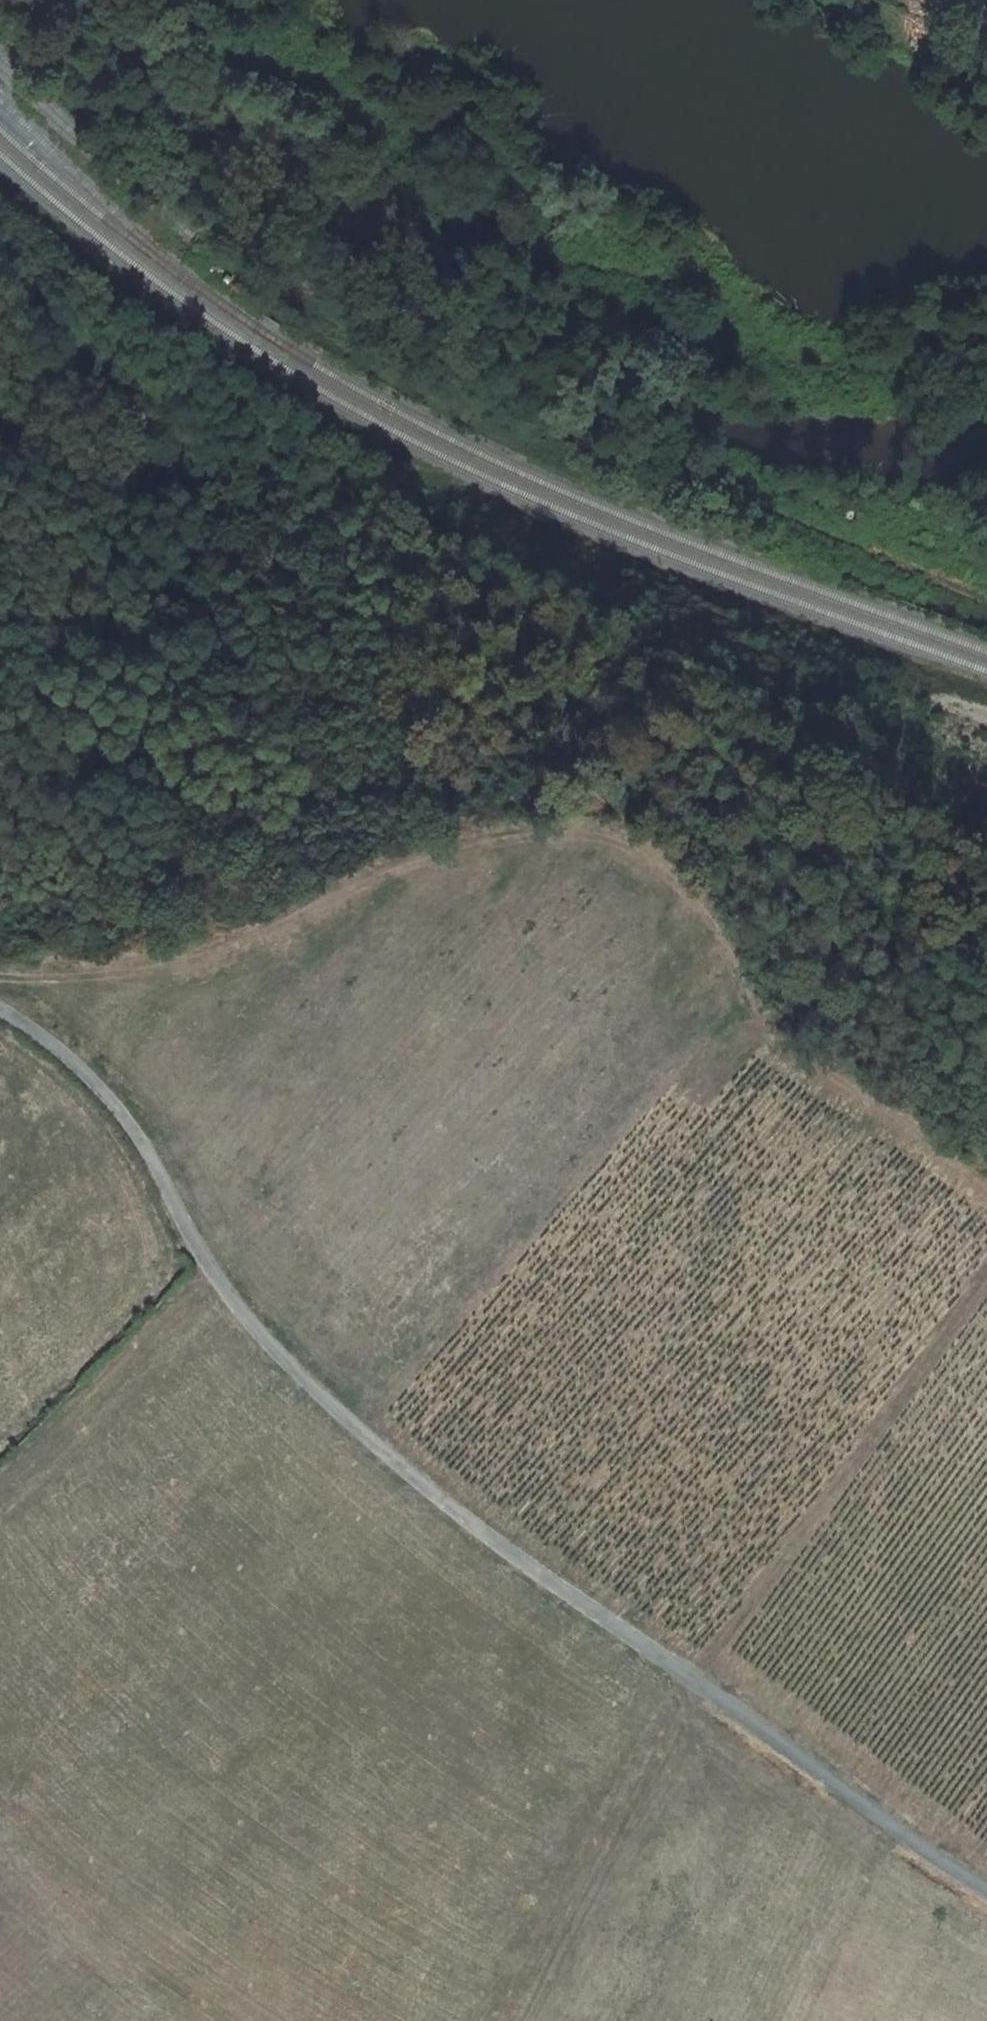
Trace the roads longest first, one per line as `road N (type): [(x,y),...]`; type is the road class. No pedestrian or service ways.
road 1 (unclassified): [(986,1889),(864,1809),(448,1504),(322,1396),(225,1292),(110,1097),(35,1026),(0,1008)]
road 2 (track): [(986,1191),(942,1154),(761,1038),(730,952),(707,914),(636,851),(577,828),(462,845),(400,865),(206,954),(119,972),(0,974)]

